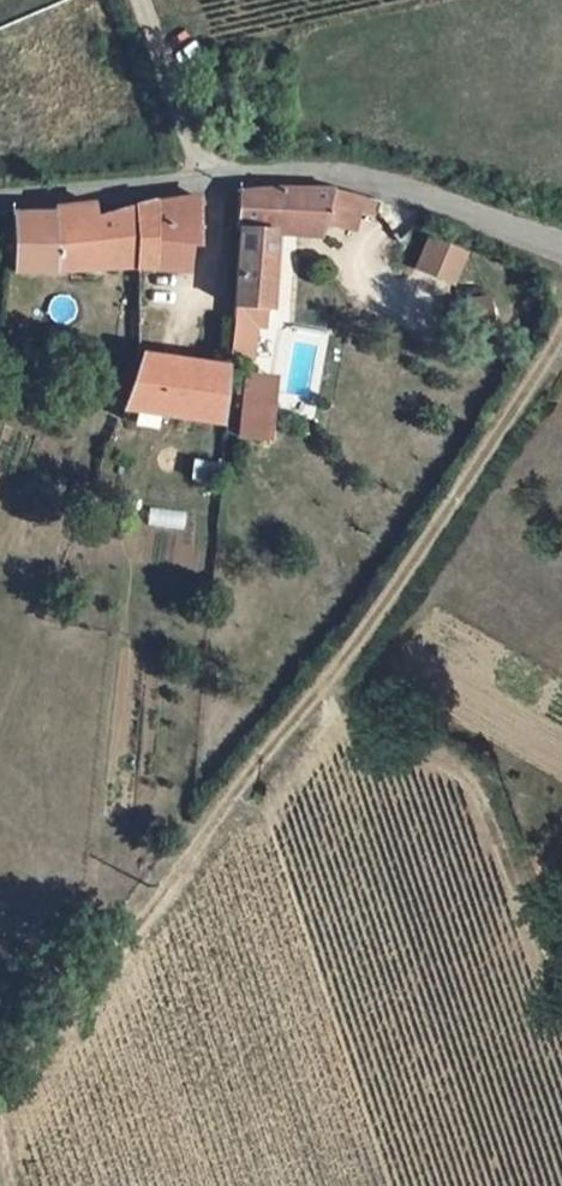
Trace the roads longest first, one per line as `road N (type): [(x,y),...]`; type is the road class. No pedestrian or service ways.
road 1 (track): [(0,1092),(183,877),(248,777),(366,626),(561,327)]
road 2 (track): [(312,696),(465,780),(561,1023)]
road 3 (unclassified): [(202,169),(338,170),(444,198),(561,244)]
road 4 (unclassified): [(0,197),(202,169)]
road 5 (unclassified): [(202,169),(142,0)]

